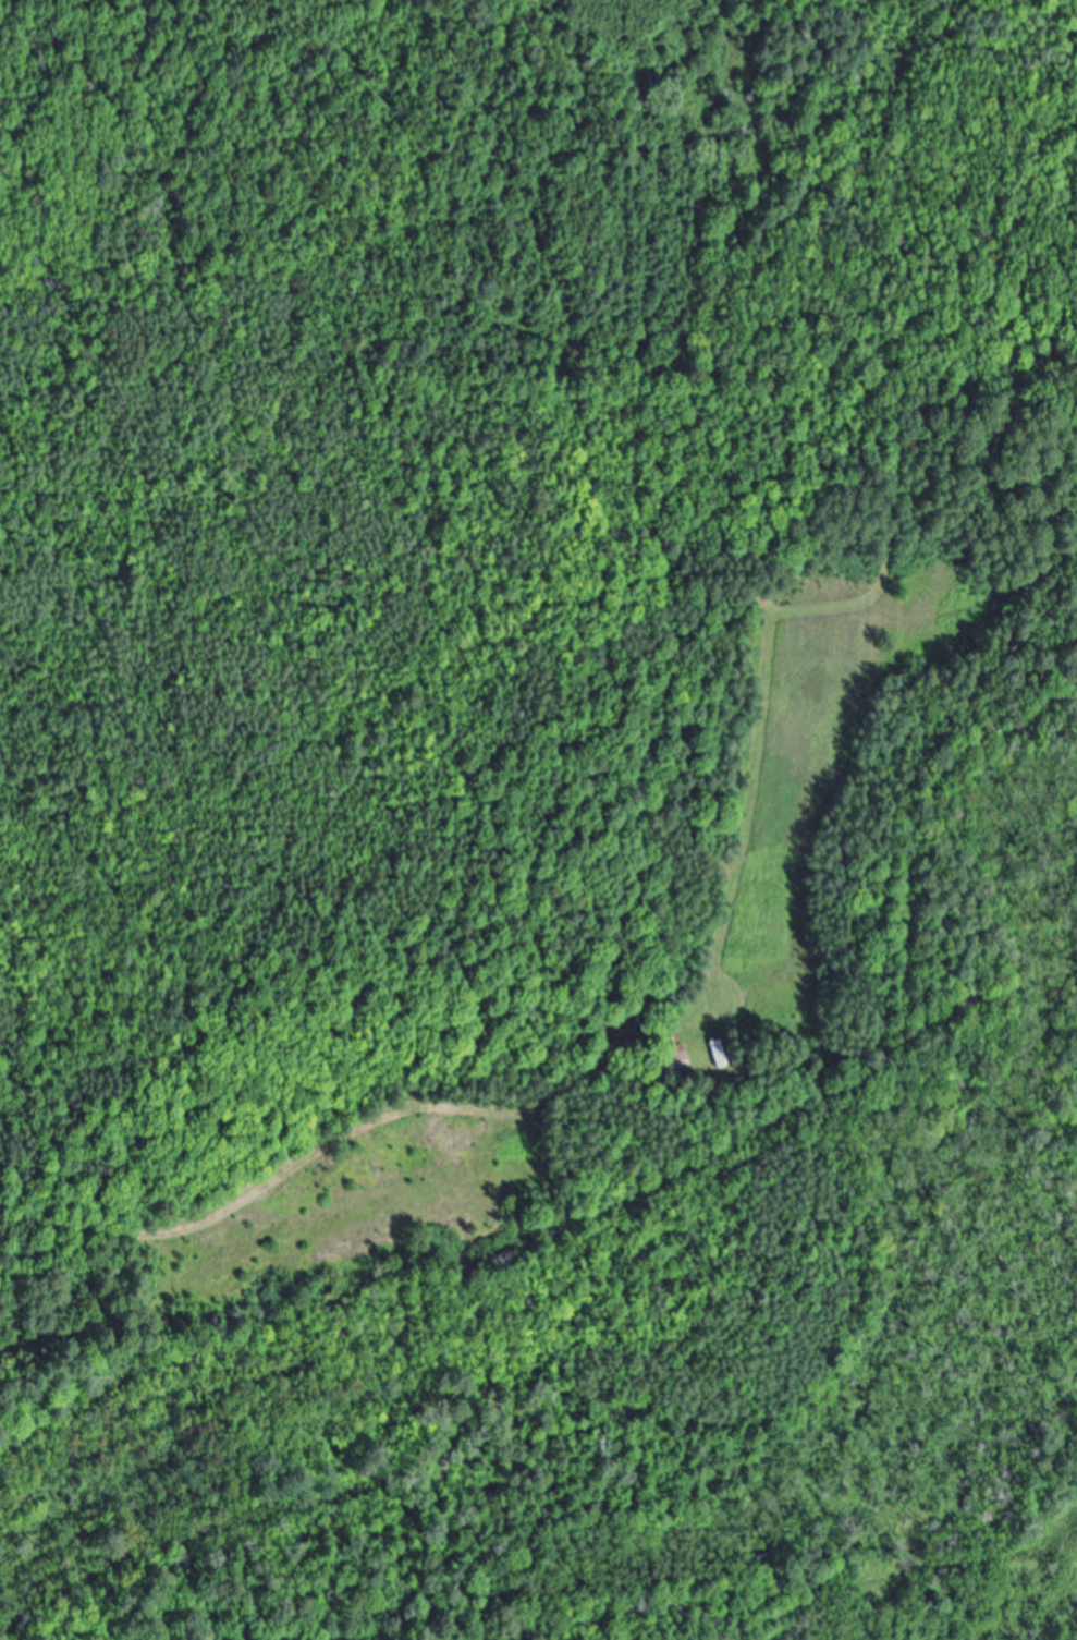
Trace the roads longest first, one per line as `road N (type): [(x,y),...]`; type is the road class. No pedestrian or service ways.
road 1 (track): [(0,1336),(168,1232),(212,1219),(356,1131),(405,1114),(512,1113),(548,1104),(650,1056)]

